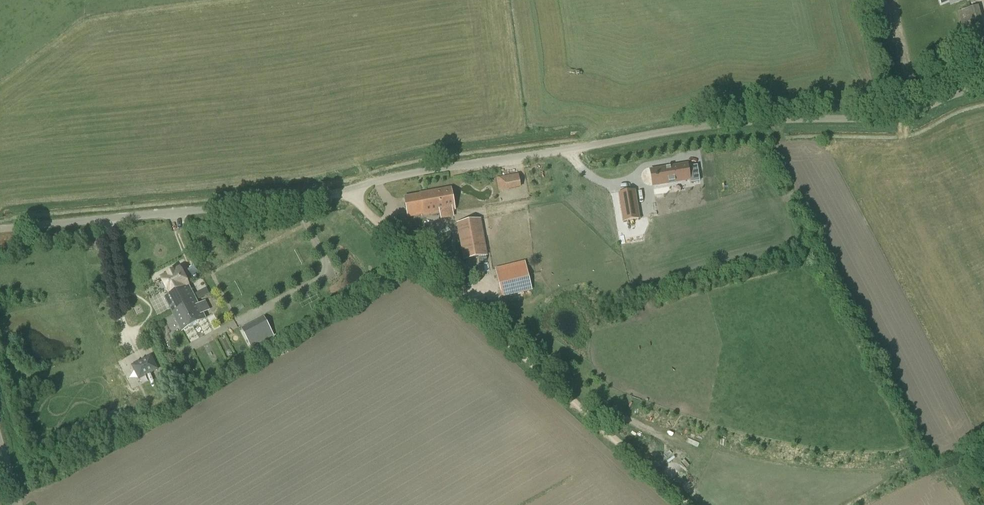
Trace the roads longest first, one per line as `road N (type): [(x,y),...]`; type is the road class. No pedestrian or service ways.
road 1 (unclassified): [(0,231),(300,201),(453,166),(679,131),(895,119),(983,92)]
road 2 (track): [(347,192),(682,504)]

